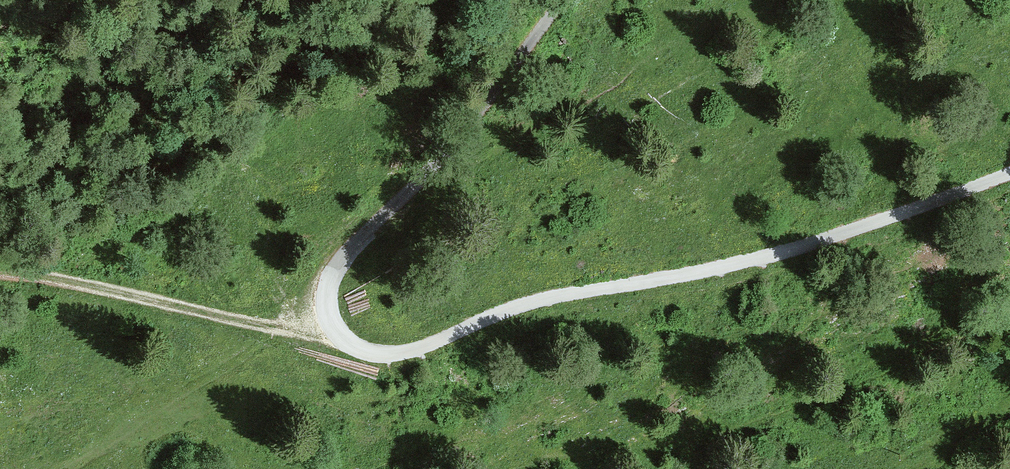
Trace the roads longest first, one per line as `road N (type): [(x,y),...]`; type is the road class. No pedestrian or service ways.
road 1 (track): [(1009,177),(907,219),(728,269),(609,287),(401,356),(363,353),(329,323),(335,273),(425,174),(558,0)]
road 2 (track): [(273,324),(257,183),(180,107),(69,58),(0,40)]
road 3 (track): [(329,323),(273,324),(0,277)]

